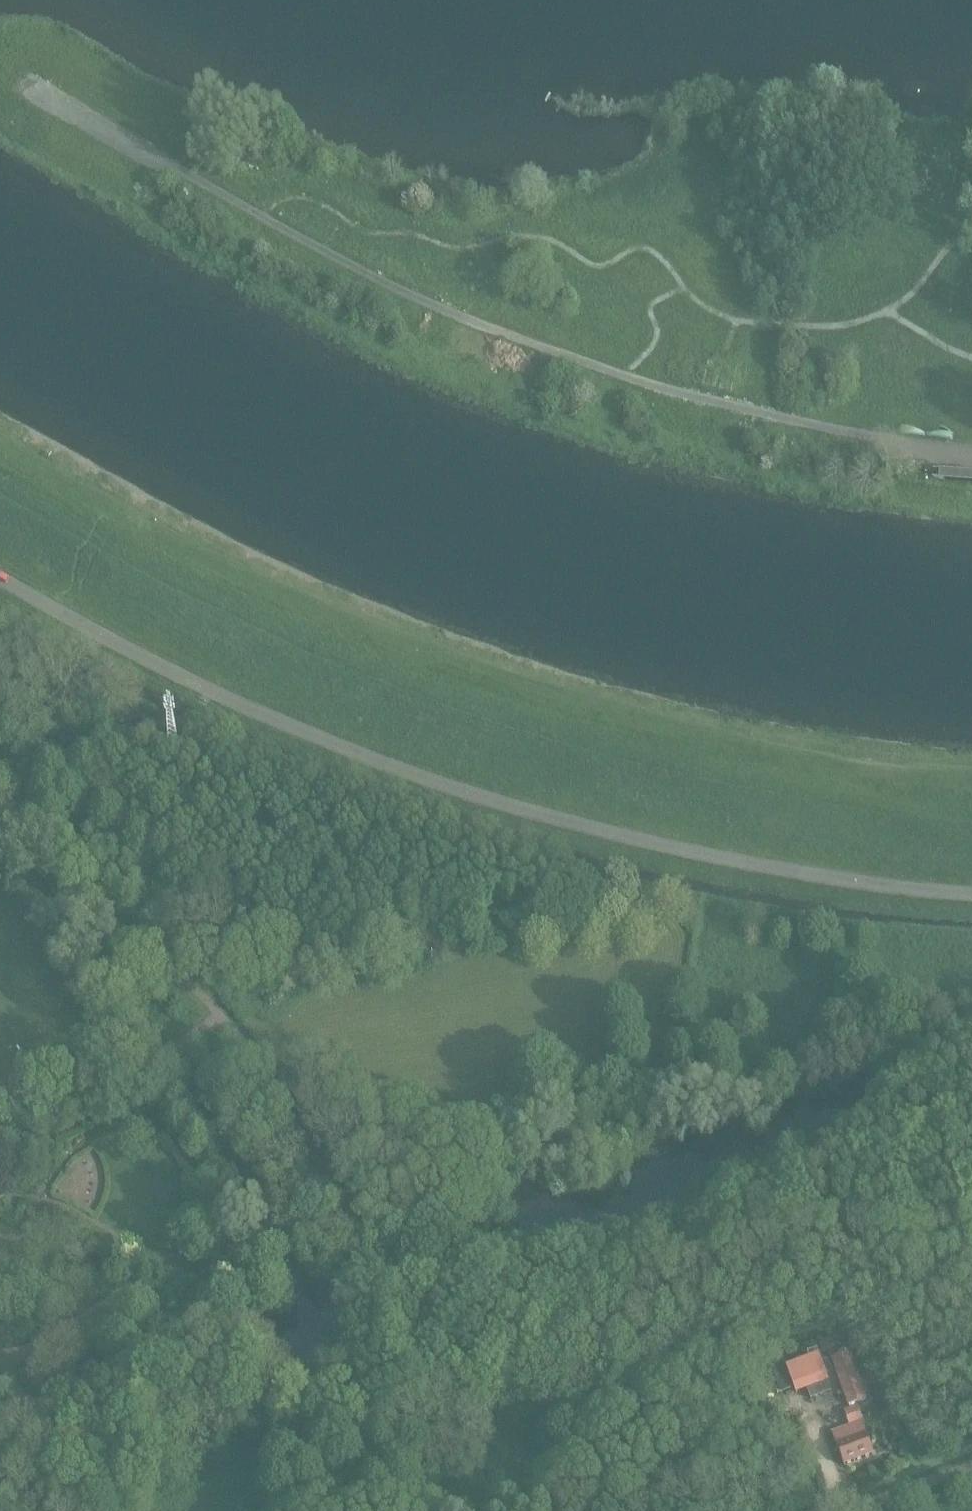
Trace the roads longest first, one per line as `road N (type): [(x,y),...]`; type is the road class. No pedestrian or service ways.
road 1 (unclassified): [(971,893),(831,877),(494,800),(266,712),(0,574)]
road 2 (unclassified): [(49,90),(218,192),(455,311),(601,366),(767,412),(971,453)]

